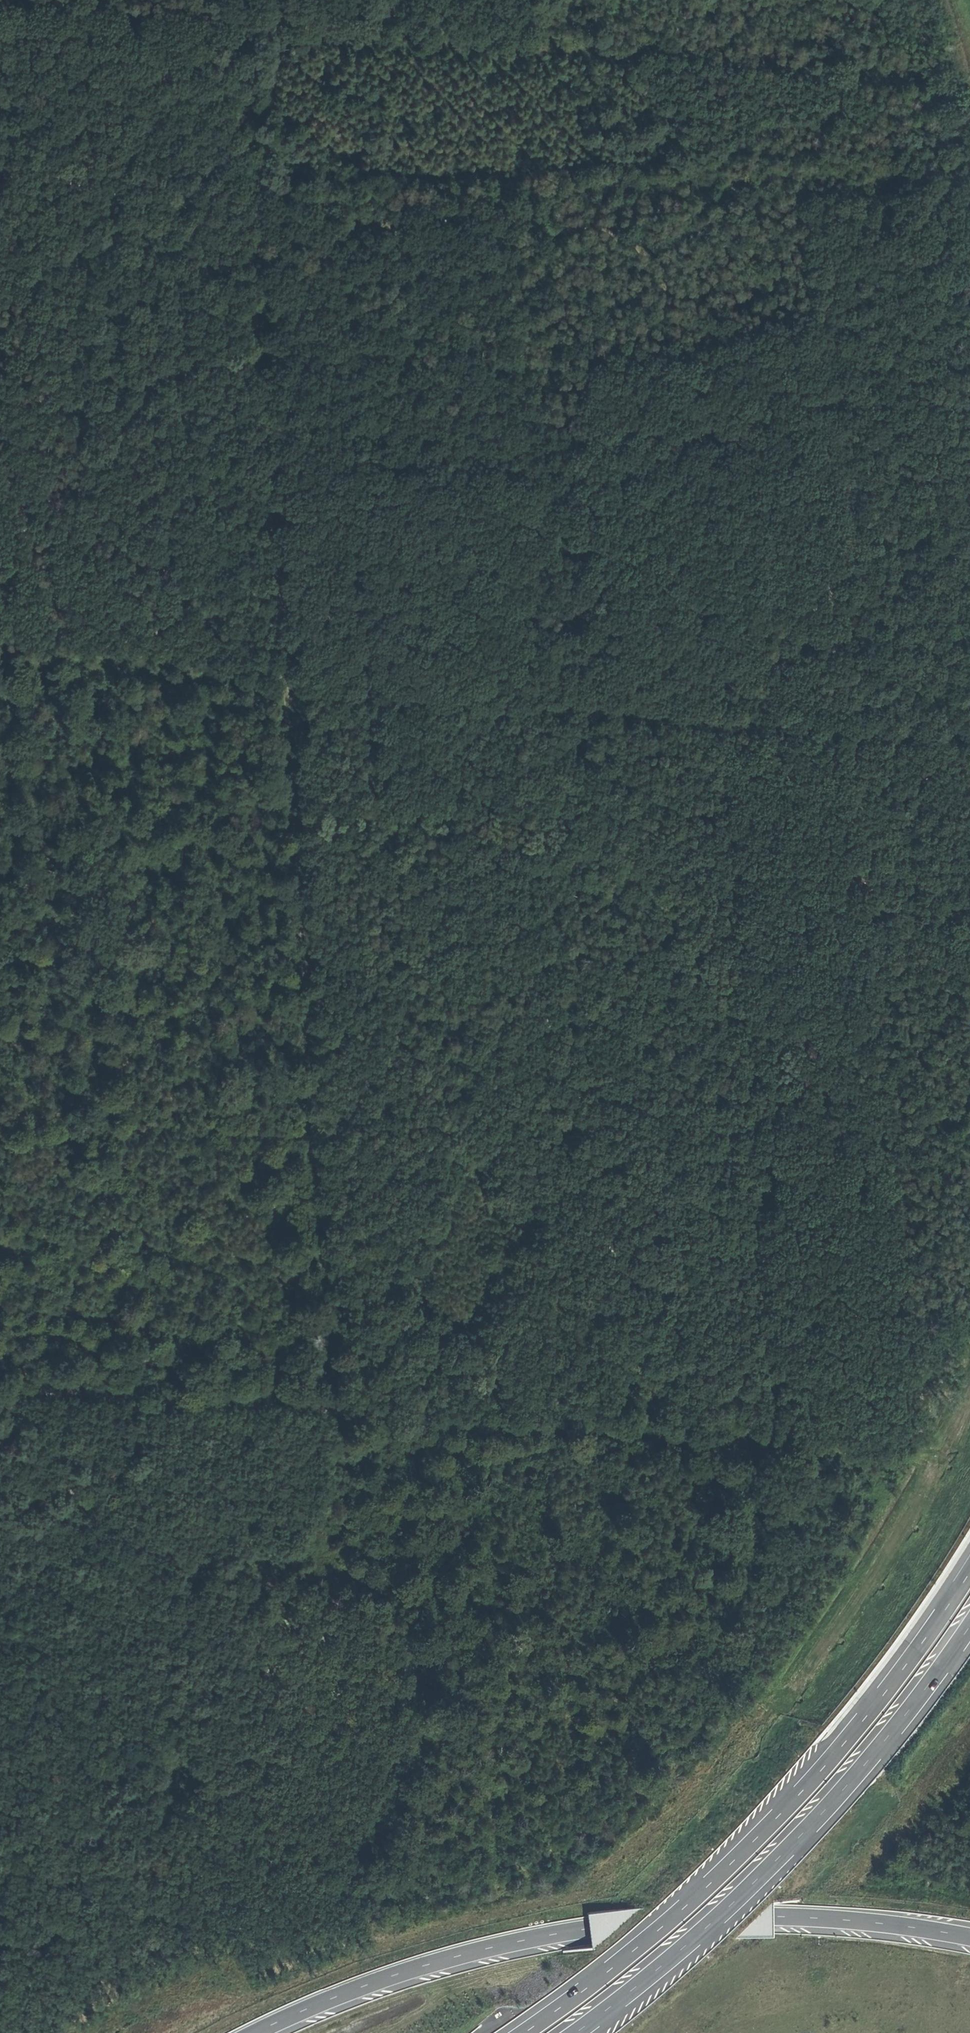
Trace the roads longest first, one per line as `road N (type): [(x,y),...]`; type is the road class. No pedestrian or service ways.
road 1 (track): [(0,161),(251,203),(409,213),(450,207),(495,223),(604,223),(649,250),(672,296),(685,438),(655,510),(615,567),(602,622),(602,705),(554,859),(548,937),(554,1000),(608,1158),(604,1201),(650,1349),(660,1401),(652,1422),(292,1411),(233,1403),(171,1373),(61,1345),(0,1344)]
road 2 (motorway): [(969,1937),(780,1917),(585,1929),(422,1966),(256,2032)]
road 3 (motorway): [(969,1562),(900,1665),(779,1810),(641,1940),(519,2032)]
road 4 (motorway): [(570,2032),(692,1936),(802,1829),(969,1616)]

